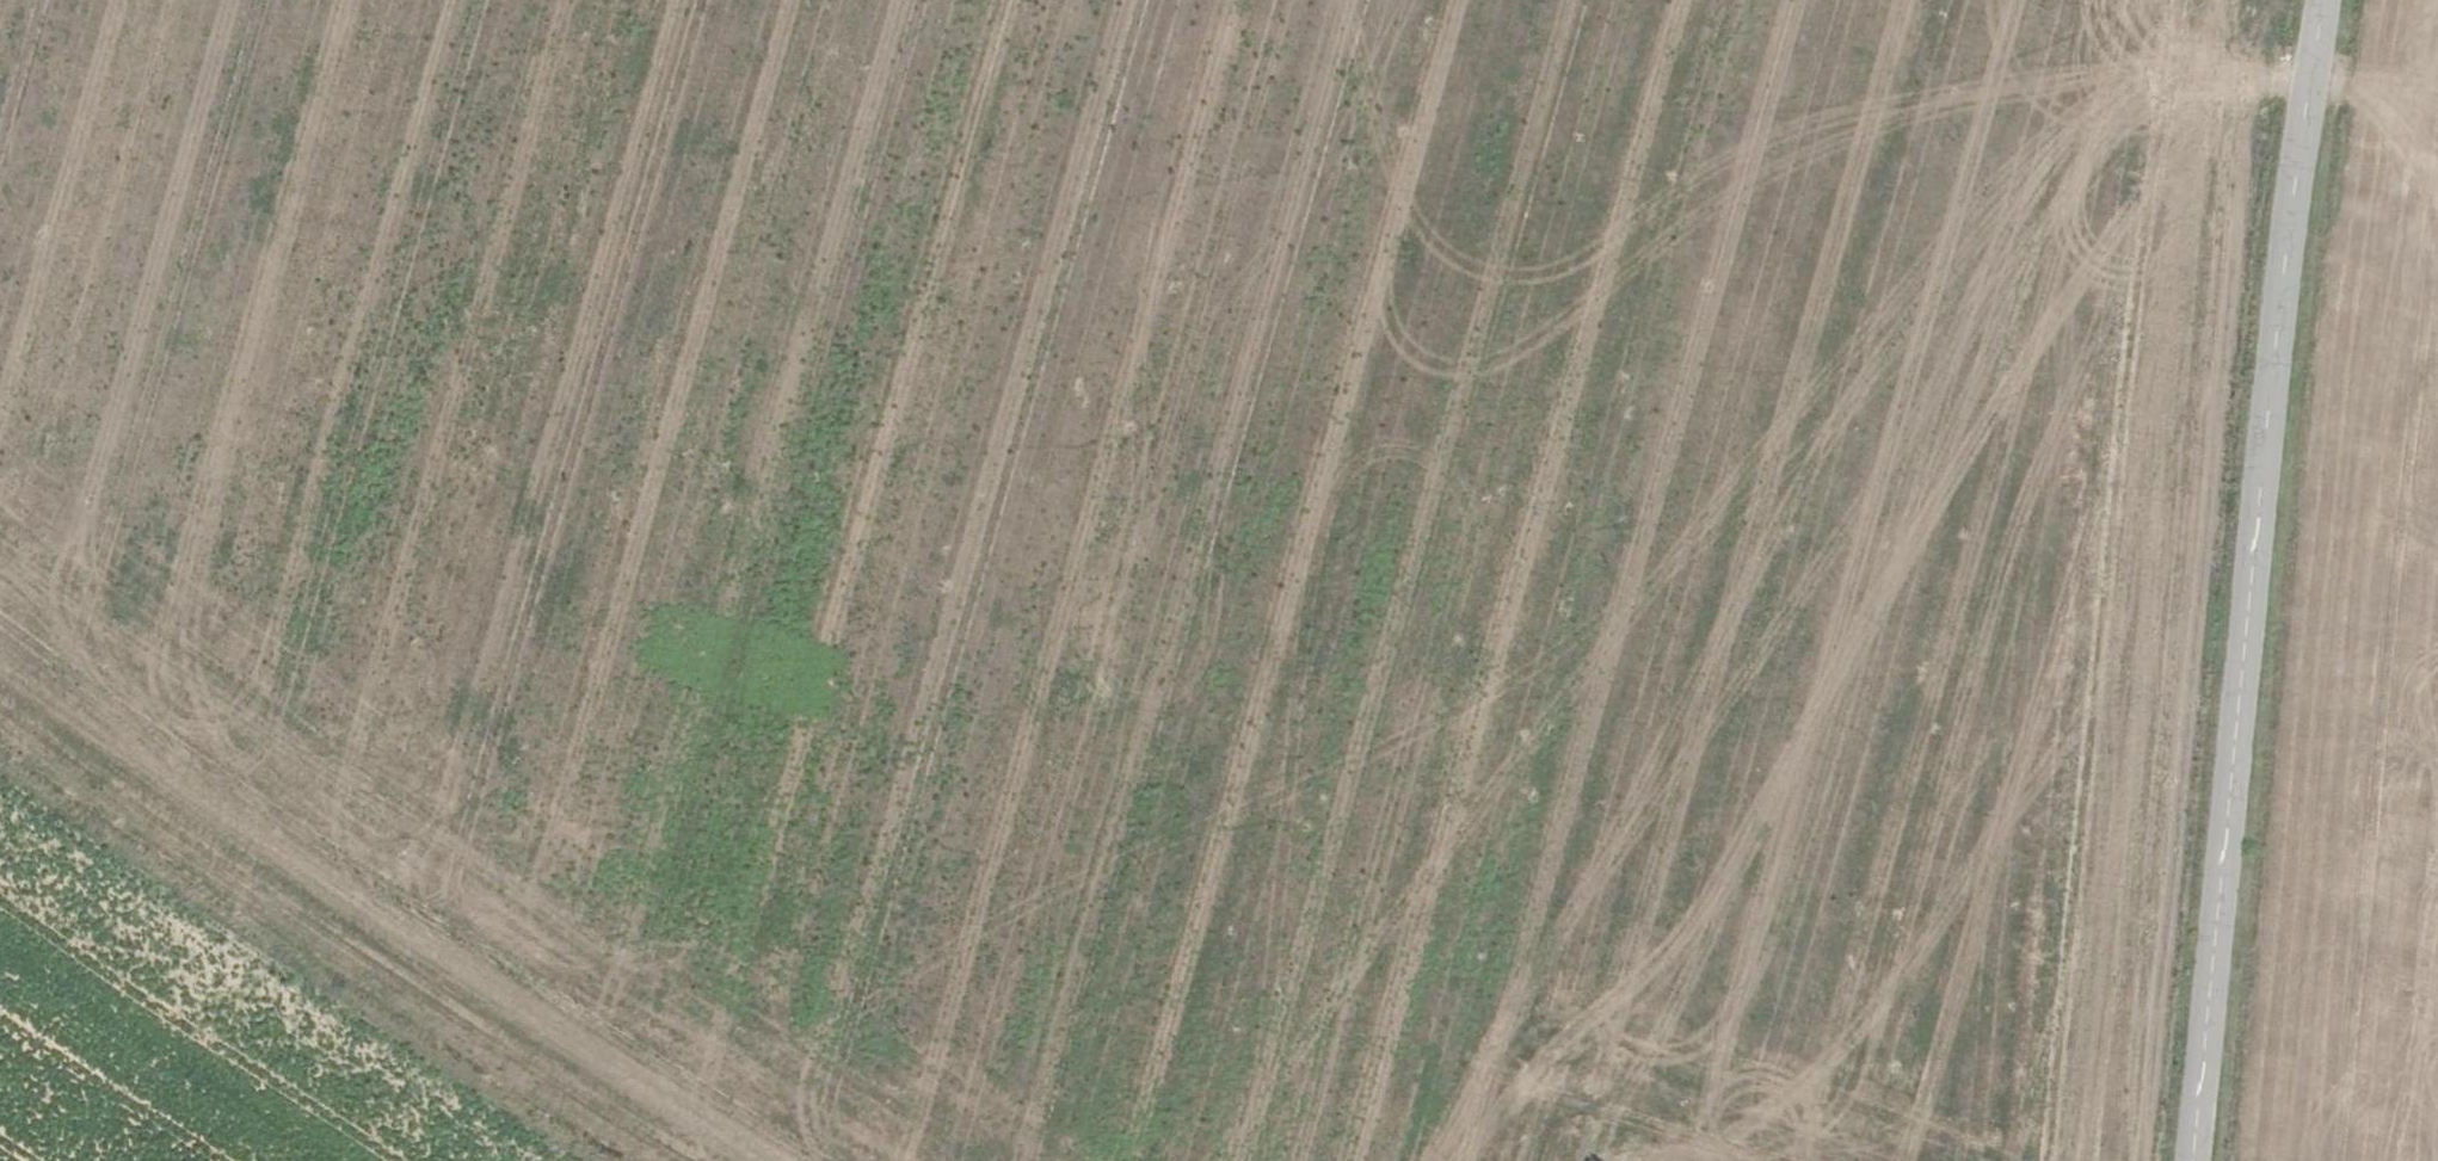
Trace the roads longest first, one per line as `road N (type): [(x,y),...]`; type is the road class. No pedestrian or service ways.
road 1 (secondary): [(2198,1160),(2310,127),(2335,0)]

